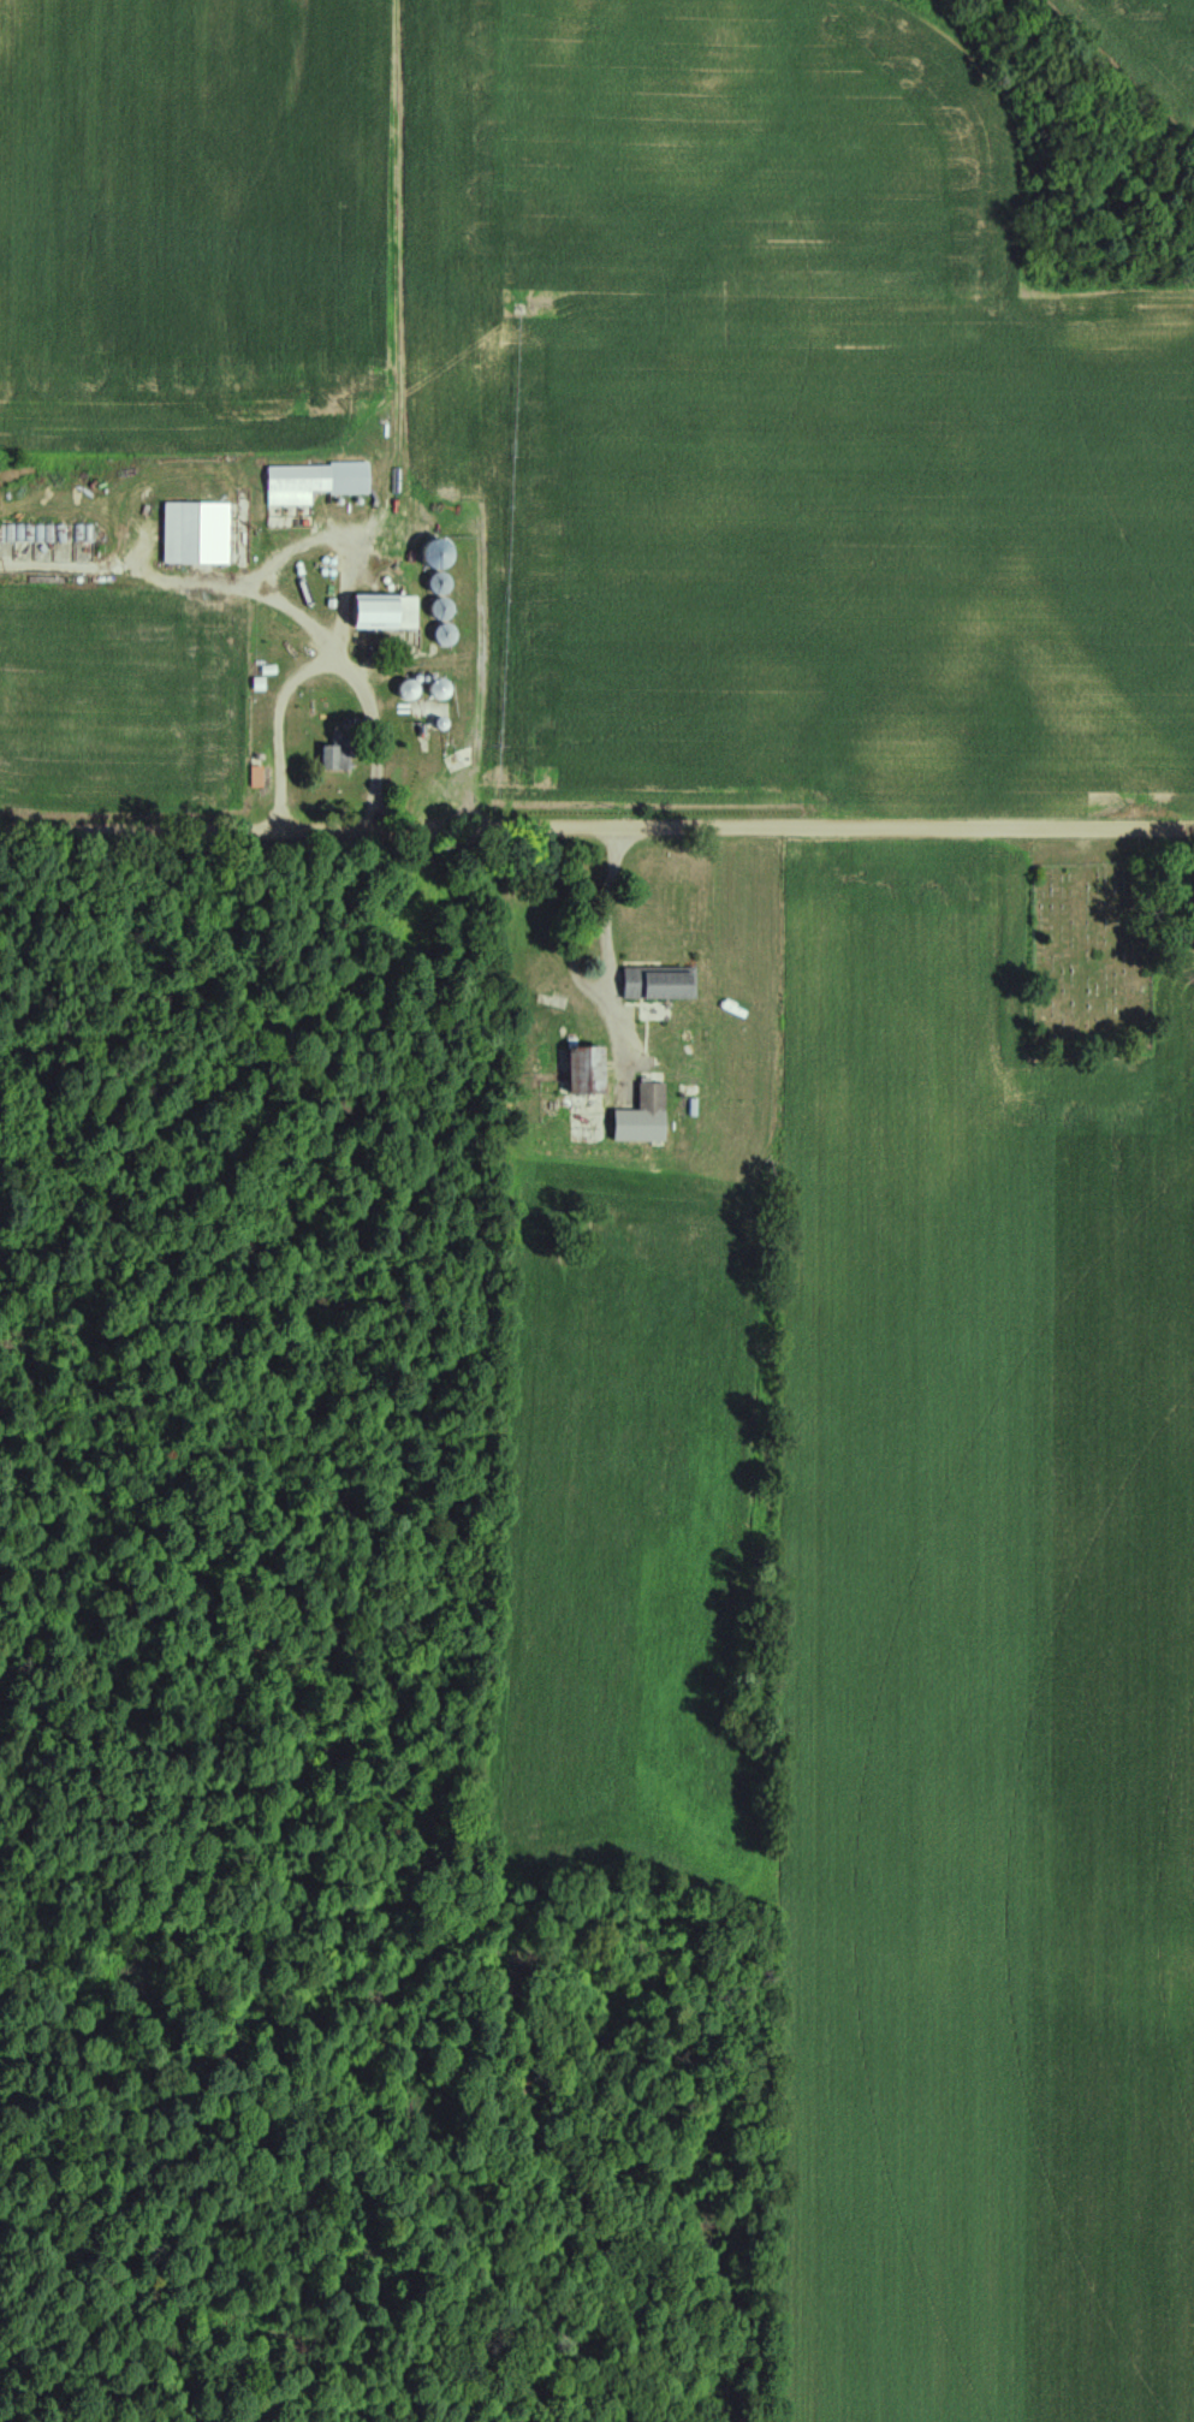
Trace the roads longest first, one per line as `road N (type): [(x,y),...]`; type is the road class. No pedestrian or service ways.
road 1 (residential): [(0,829),(1193,830)]

